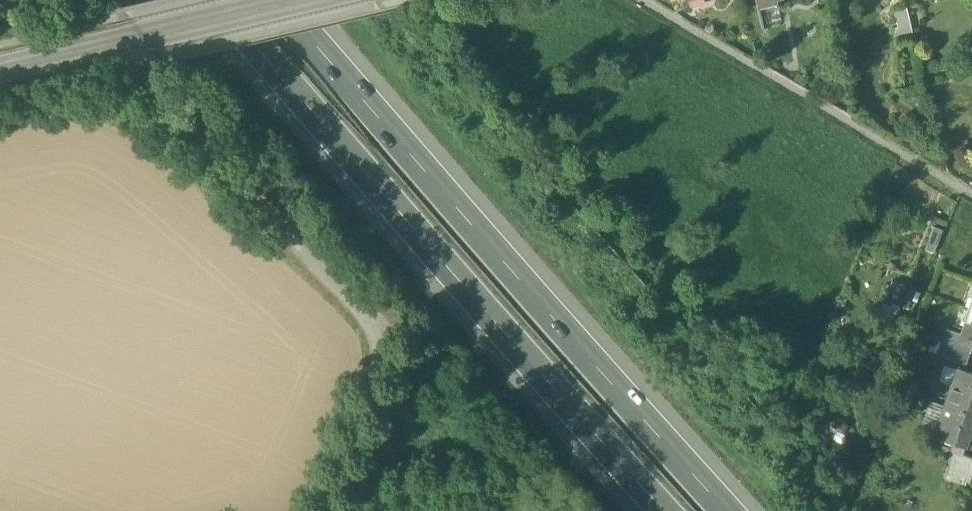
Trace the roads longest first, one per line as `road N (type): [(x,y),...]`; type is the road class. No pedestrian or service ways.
road 1 (motorway): [(209,0),(664,510)]
road 2 (motorway): [(728,510),(273,0)]
road 3 (tertiary): [(294,0),(0,71)]

